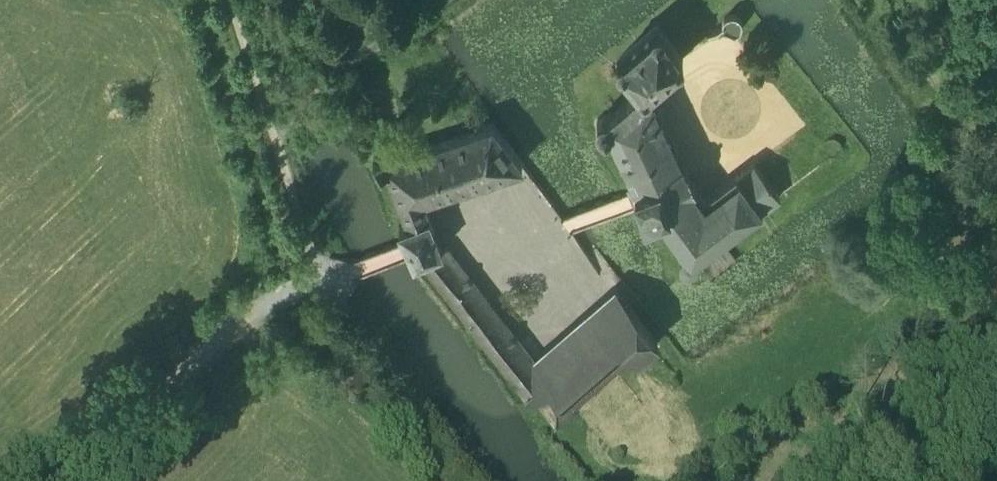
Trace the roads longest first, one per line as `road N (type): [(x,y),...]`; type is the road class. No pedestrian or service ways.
road 1 (track): [(86,480),(264,307),(324,281)]

